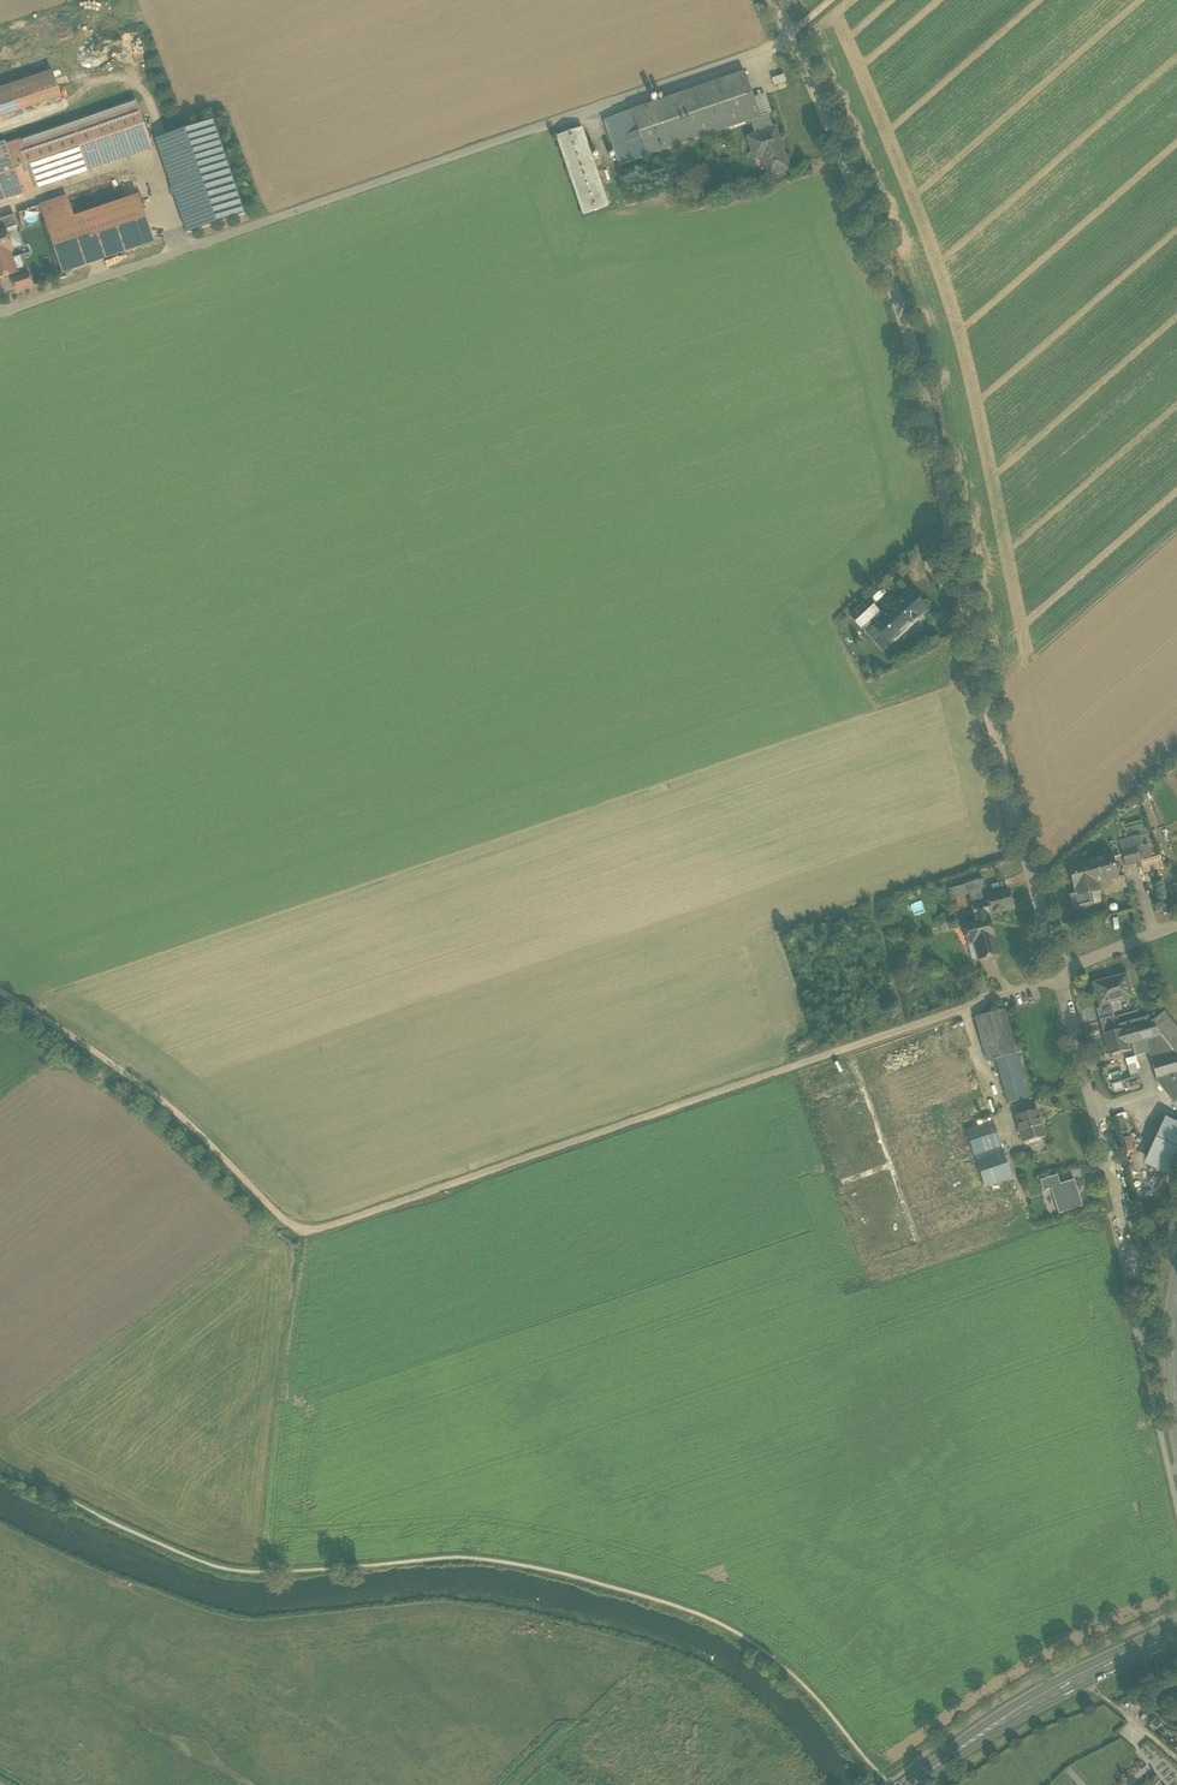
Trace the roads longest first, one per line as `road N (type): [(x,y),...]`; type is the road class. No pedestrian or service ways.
road 1 (track): [(0,990),(178,1113),(301,1235),(1057,975)]
road 2 (residential): [(787,40),(894,295),(1057,975)]
road 3 (unclassified): [(0,311),(787,40)]
road 4 (secondary): [(1176,1635),(990,1728),(914,1784)]
road 5 (residential): [(1057,975),(1131,1268)]
road 6 (residential): [(1176,926),(1057,975)]
road 7 (tertiary): [(1176,1288),(1176,1415)]

